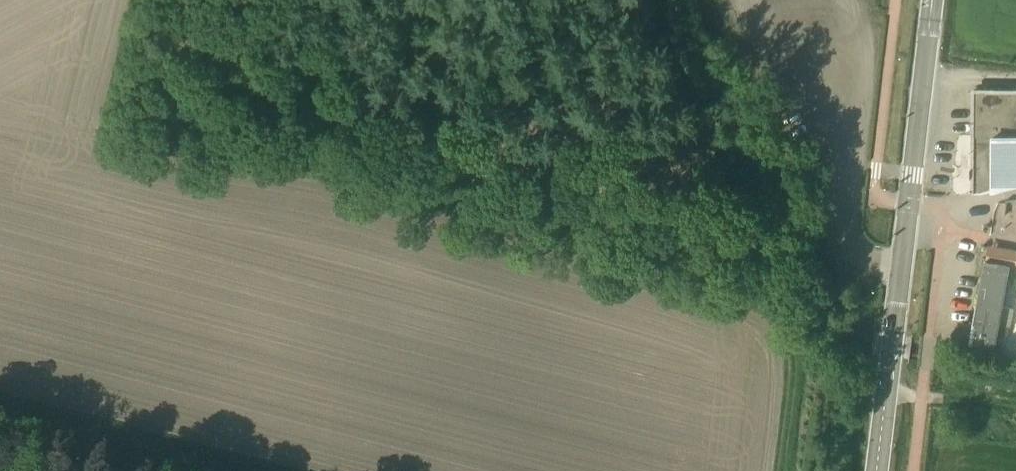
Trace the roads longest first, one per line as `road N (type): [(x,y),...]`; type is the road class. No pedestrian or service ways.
road 1 (primary): [(875,470),(931,0)]

